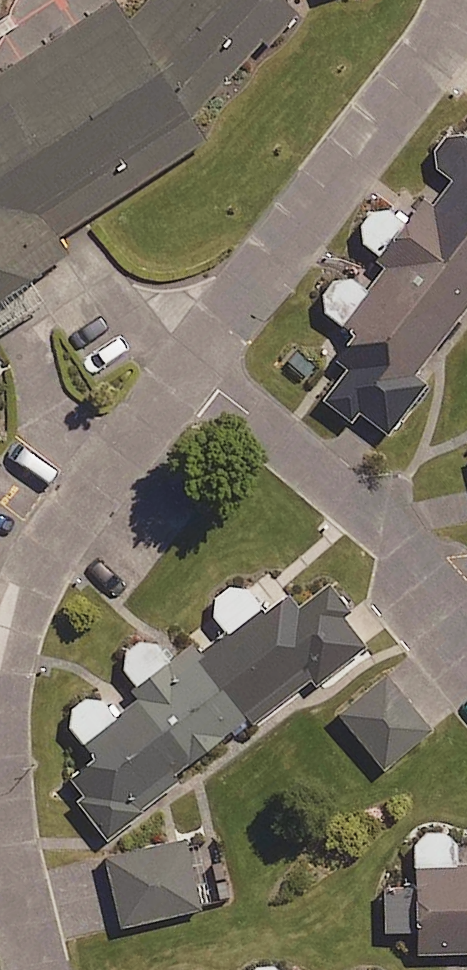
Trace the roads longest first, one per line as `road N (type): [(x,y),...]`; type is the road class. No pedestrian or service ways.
road 1 (residential): [(188,368),(395,105),(461,0)]
road 2 (residential): [(0,700),(6,655),(43,560),(188,368)]
road 3 (residential): [(188,368),(347,493),(466,626)]
road 4 (residential): [(34,969),(0,817)]

